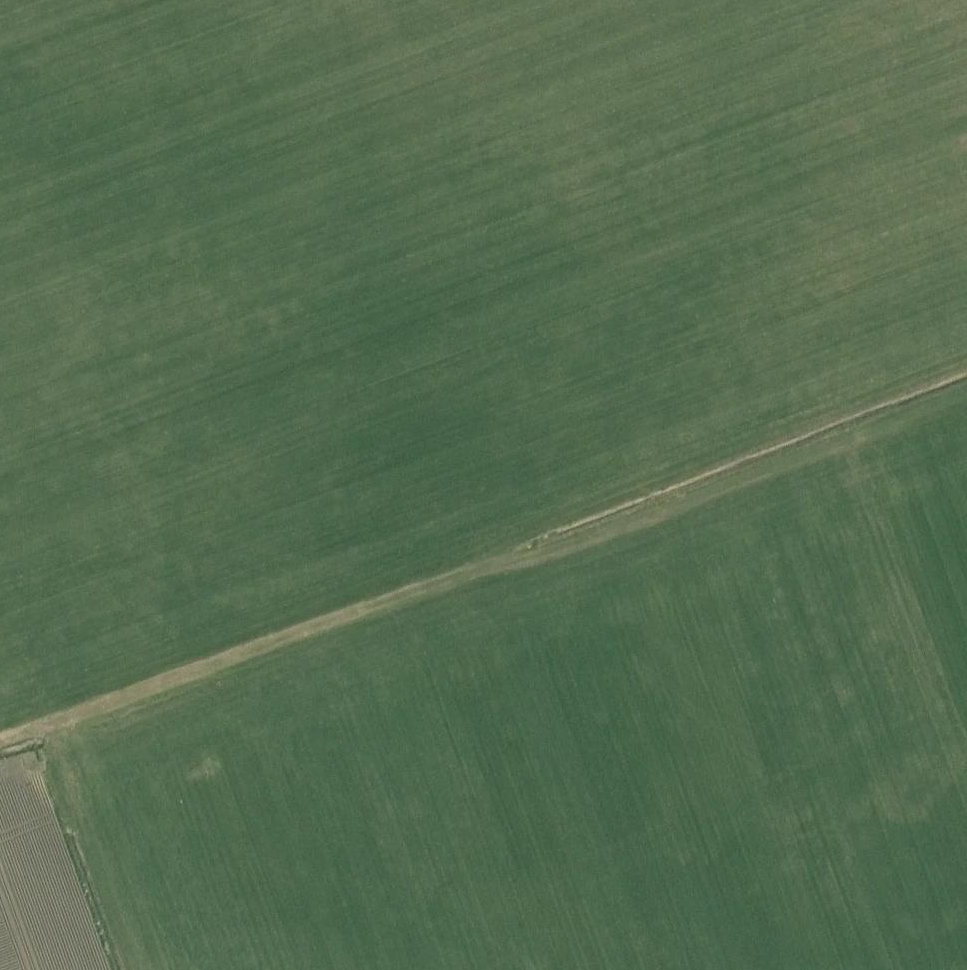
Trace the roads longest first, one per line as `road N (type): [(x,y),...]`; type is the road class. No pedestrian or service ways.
road 1 (track): [(0,752),(39,737),(120,969)]

